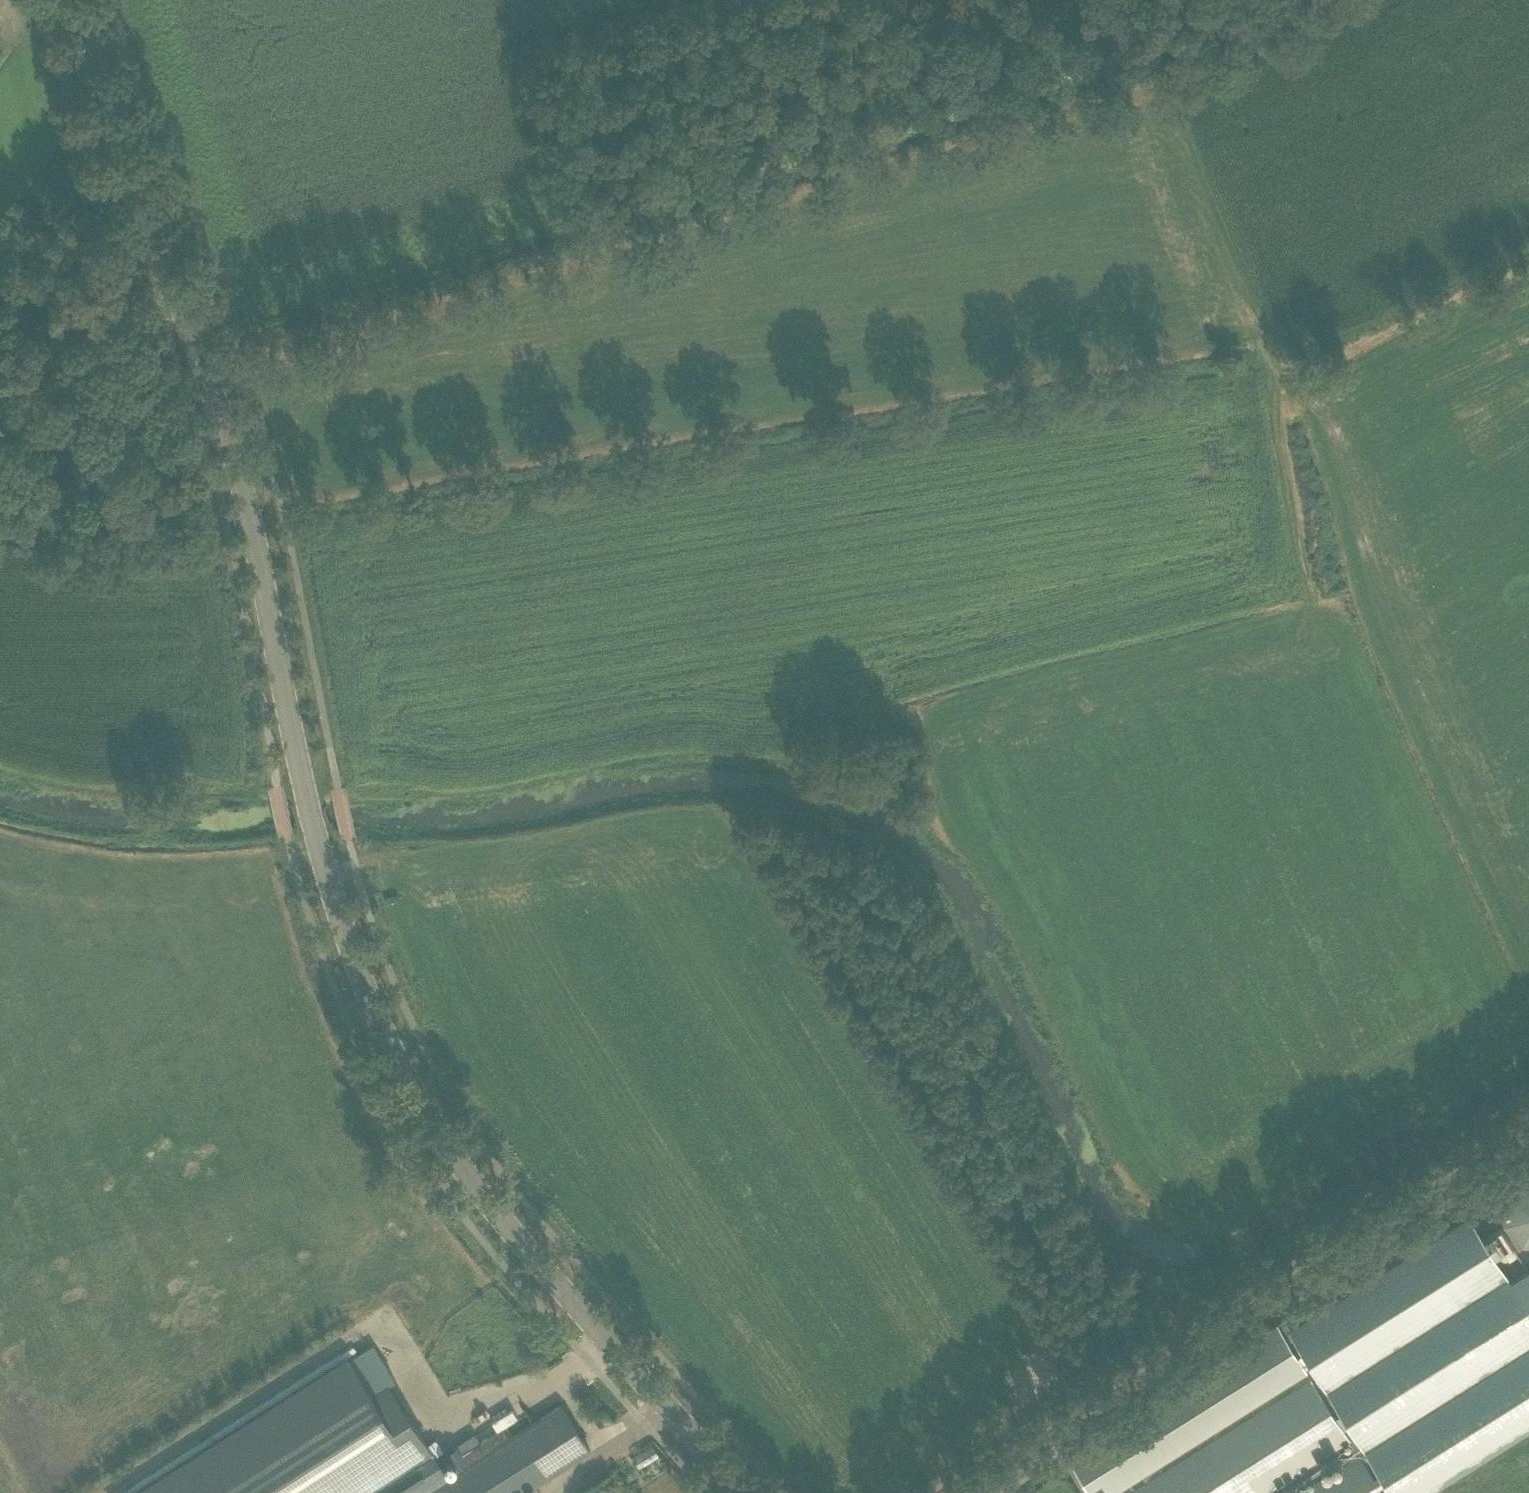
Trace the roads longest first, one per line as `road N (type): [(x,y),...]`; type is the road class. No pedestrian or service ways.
road 1 (tertiary): [(741,1492),(454,1157),(379,1021),(320,852),(269,599),(210,371),(69,0)]
road 2 (track): [(942,1492),(1528,1130)]
road 3 (track): [(178,292),(0,444)]

